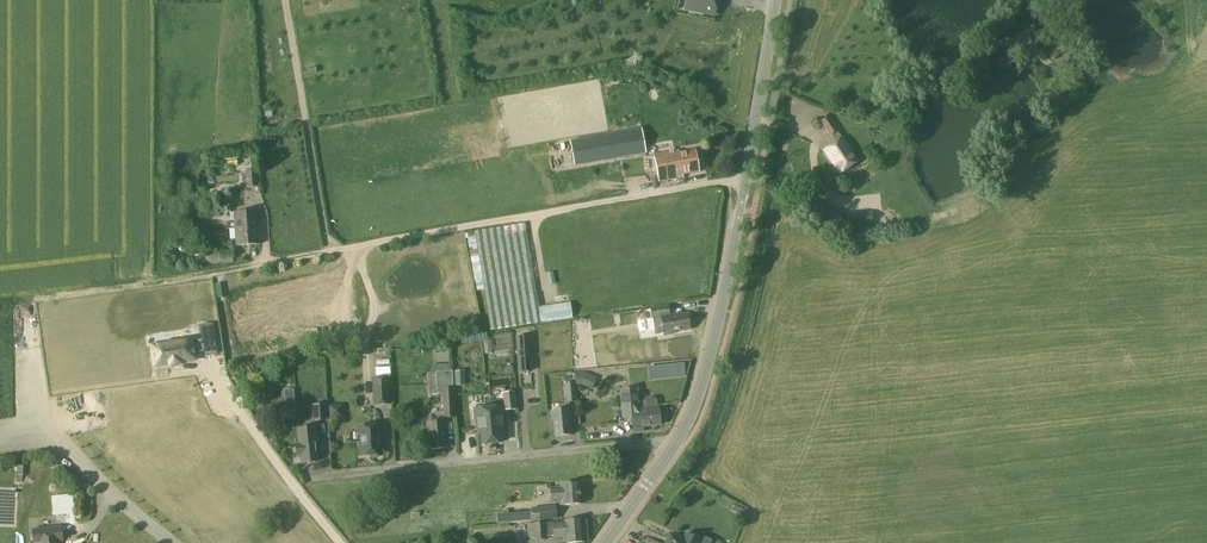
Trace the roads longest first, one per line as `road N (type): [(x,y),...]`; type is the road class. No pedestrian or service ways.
road 1 (unclassified): [(746,180),(328,252)]
road 2 (unclassified): [(312,477),(675,441)]
road 3 (tertiary): [(675,441),(717,335),(746,180)]
road 4 (unclassified): [(286,0),(328,252)]
road 5 (tertiary): [(746,180),(774,0)]
road 6 (tertiary): [(604,542),(675,441)]

